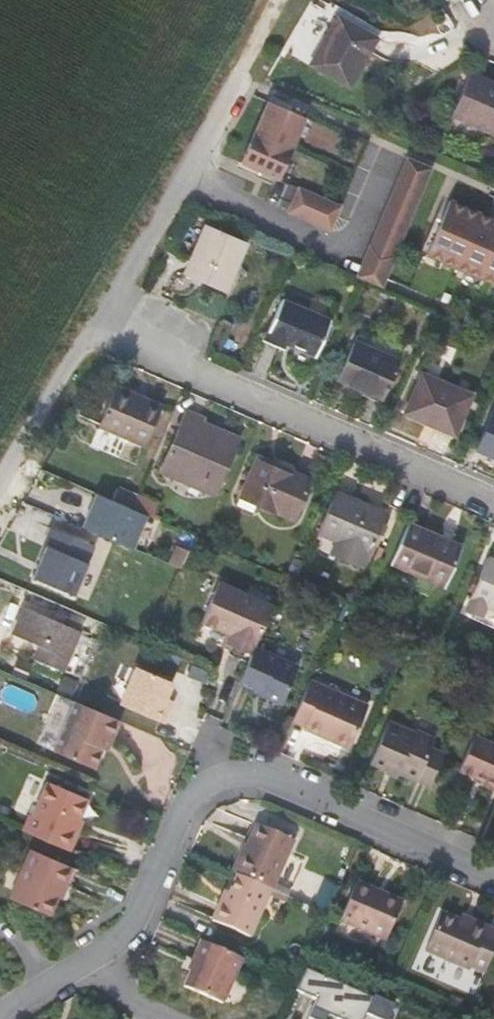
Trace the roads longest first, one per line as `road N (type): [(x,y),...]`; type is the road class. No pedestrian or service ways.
road 1 (residential): [(90,959),(125,936),(186,807),(205,784),(236,774),(269,776),(493,874)]
road 2 (residential): [(99,326),(493,499)]
road 3 (residential): [(99,326),(238,68)]
road 4 (residential): [(0,488),(99,326)]

